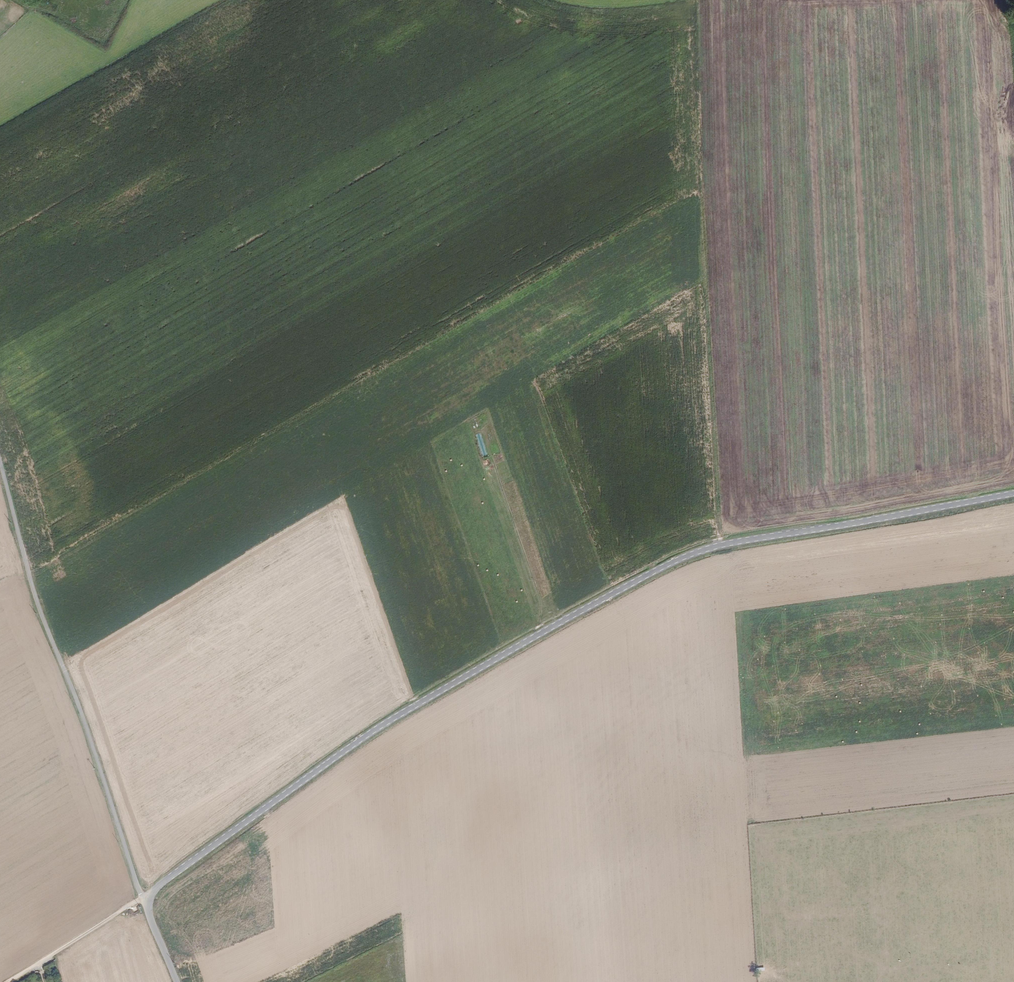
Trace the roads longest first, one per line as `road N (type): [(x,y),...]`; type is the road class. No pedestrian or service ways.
road 1 (unclassified): [(1013,492),(721,544),(674,560),(401,713),(144,899)]
road 2 (unclassified): [(144,899),(38,603),(0,462)]
road 3 (track): [(721,544),(705,359)]
road 4 (track): [(144,899),(6,981)]

